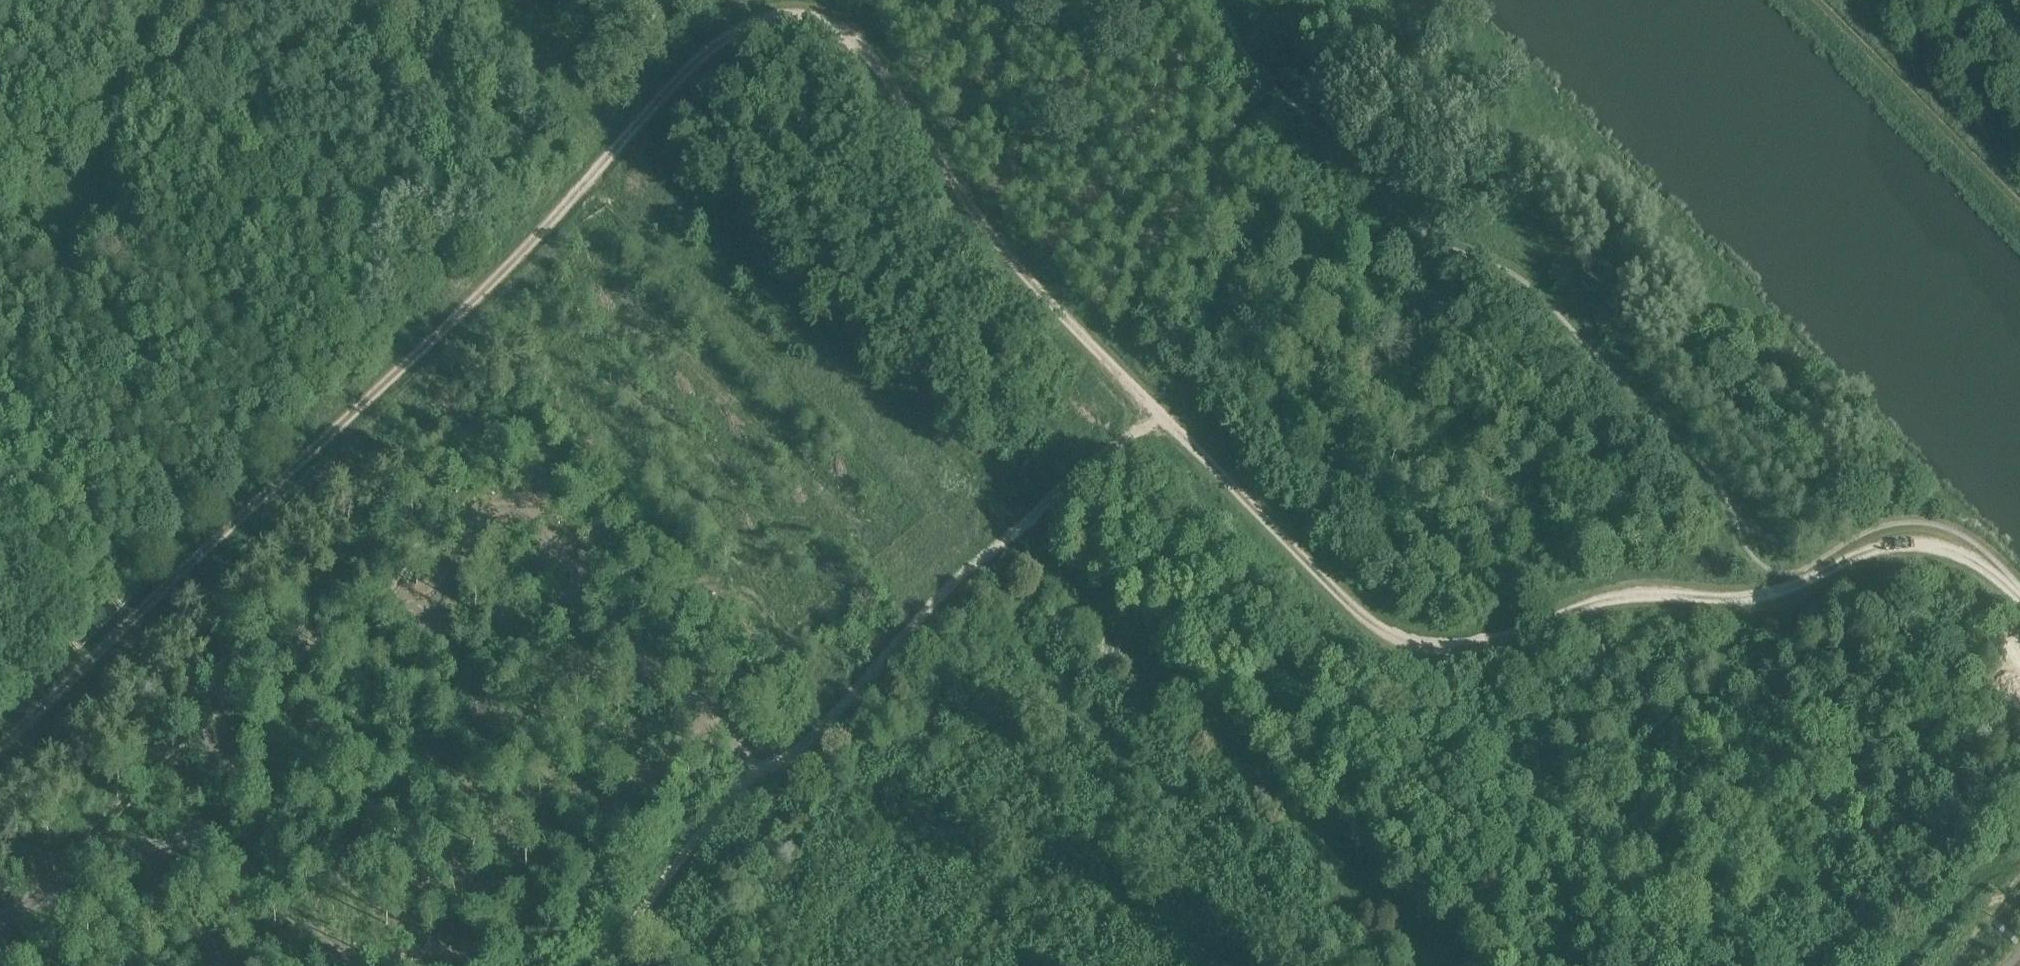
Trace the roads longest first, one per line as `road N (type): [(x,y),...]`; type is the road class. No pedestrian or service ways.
road 1 (track): [(0,746),(497,280),(707,47),(782,8),(825,10),(864,40),(963,211),(1369,622),(1400,643),(1439,651),(1500,641),(1611,596),(1654,588),(1750,595),(1894,541),(1934,542),(1976,559),(2019,605)]
road 2 (track): [(1821,0),(2019,202)]
road 3 (track): [(1892,965),(1963,896),(2019,862)]
road 4 (track): [(1933,965),(2019,878)]

